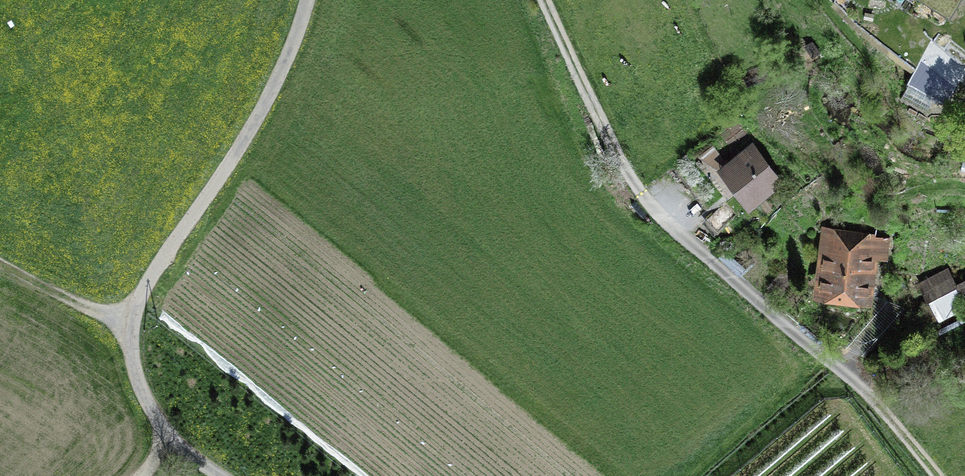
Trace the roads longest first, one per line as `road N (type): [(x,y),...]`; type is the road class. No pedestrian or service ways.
road 1 (unclassified): [(304,0),(259,116),(135,308),(131,350),(155,419),(221,475)]
road 2 (track): [(134,322),(0,268)]

